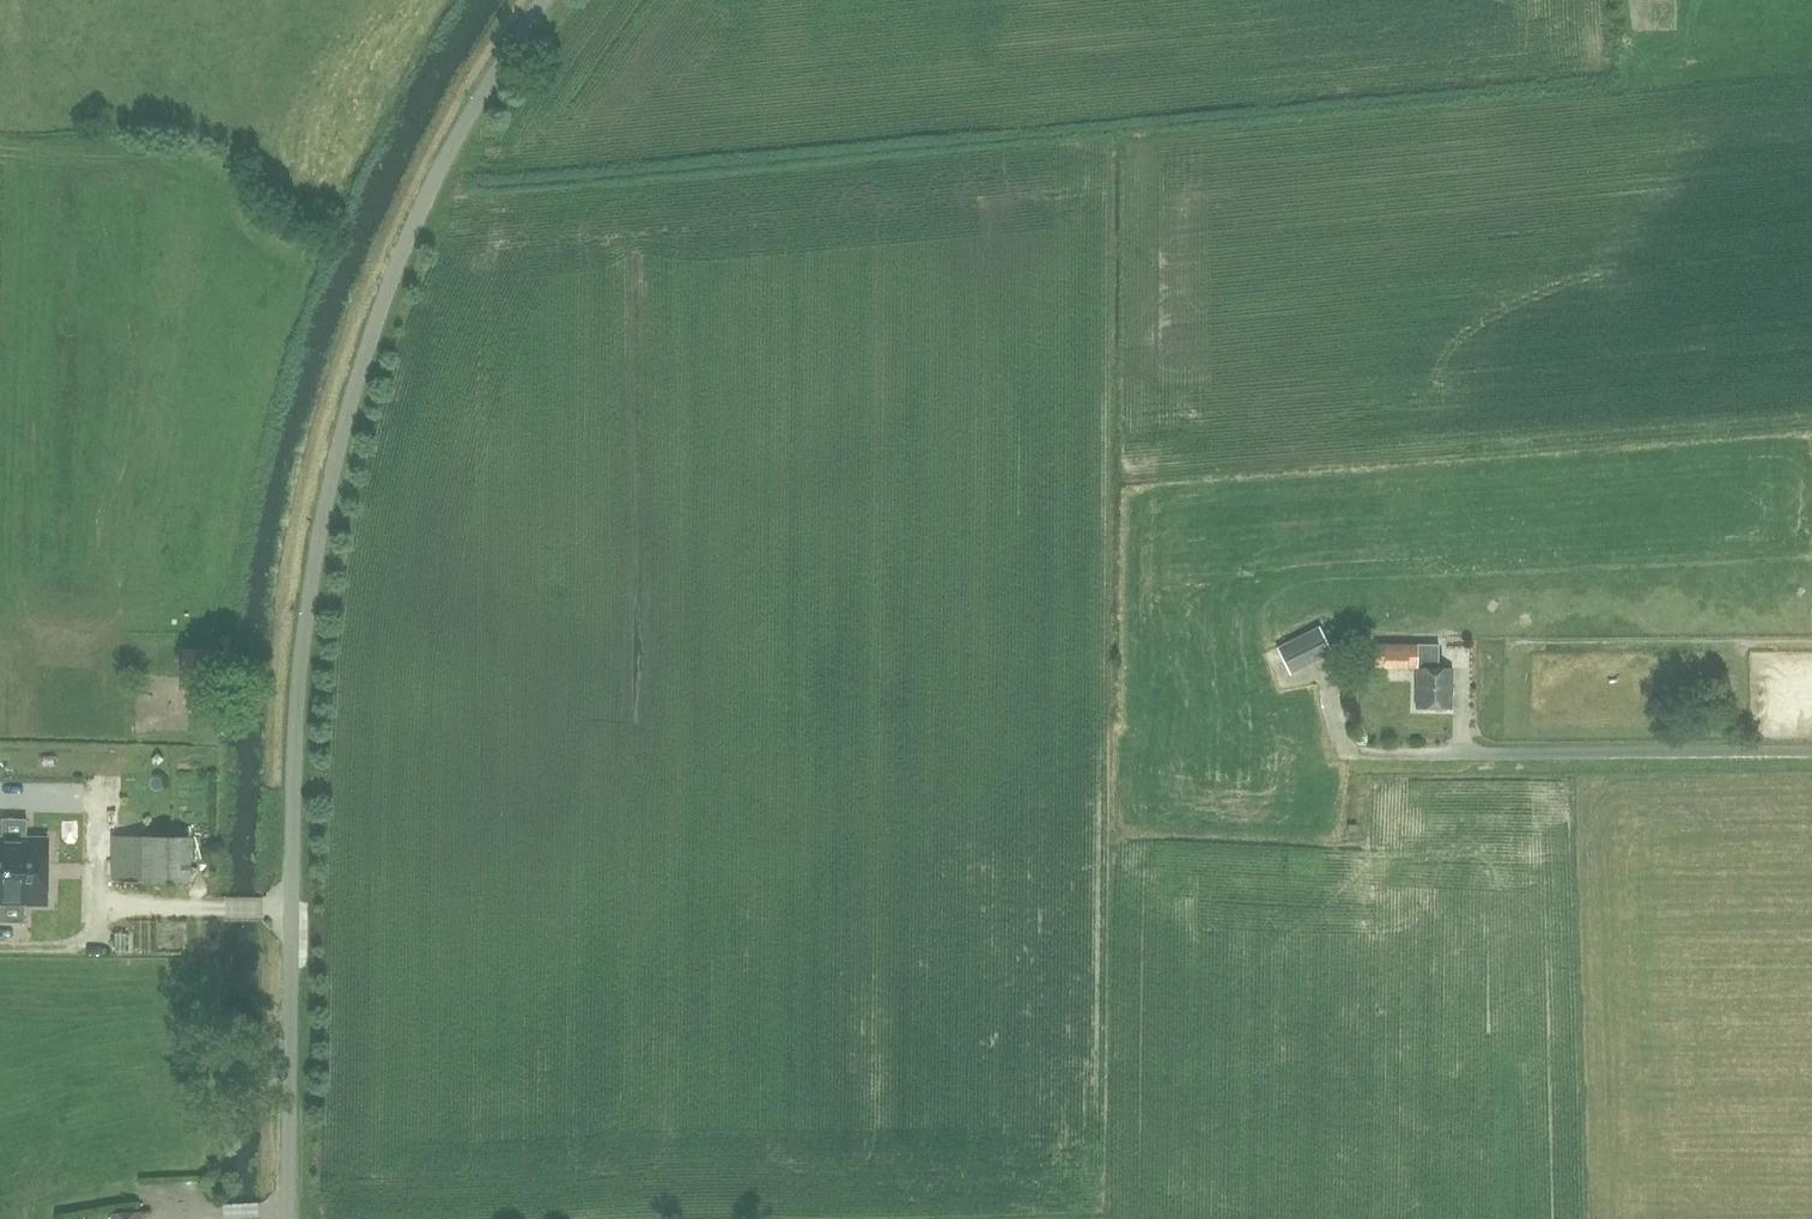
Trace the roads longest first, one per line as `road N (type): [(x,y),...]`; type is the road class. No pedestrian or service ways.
road 1 (unclassified): [(287,1218),(298,685),(315,556),(342,435),(414,219),(484,87),(543,0)]

